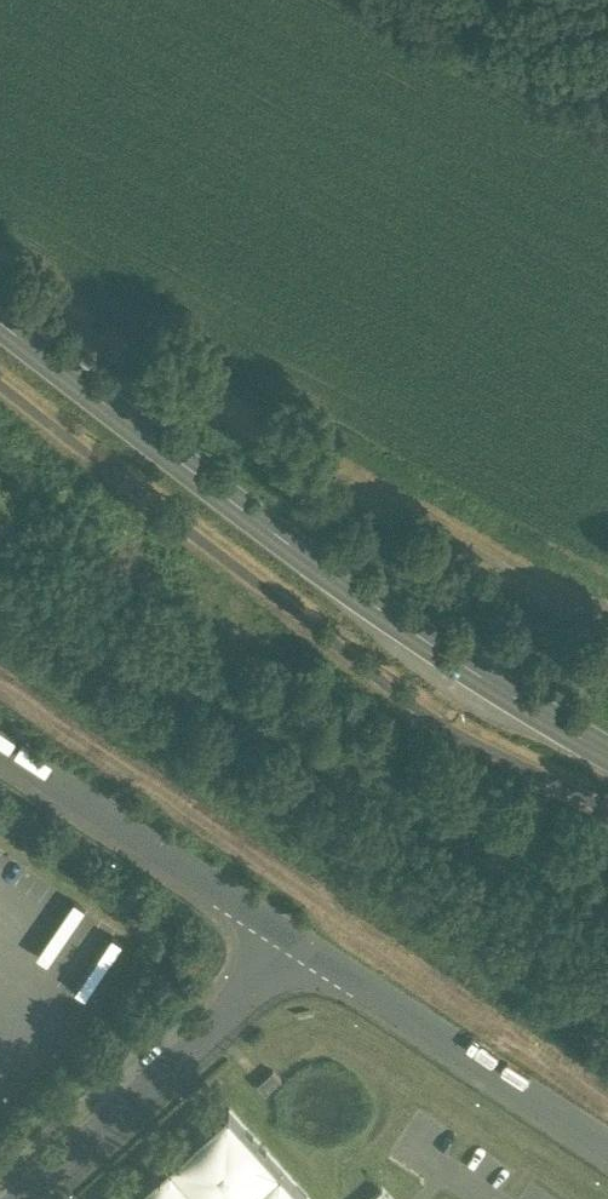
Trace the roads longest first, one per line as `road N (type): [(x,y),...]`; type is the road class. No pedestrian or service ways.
road 1 (secondary): [(607,749),(342,579),(0,315)]
road 2 (unclassified): [(607,1155),(293,937)]
road 3 (unclassified): [(22,1198),(293,937)]
road 4 (unclassified): [(293,937),(0,746)]
road 5 (track): [(607,114),(411,0)]

